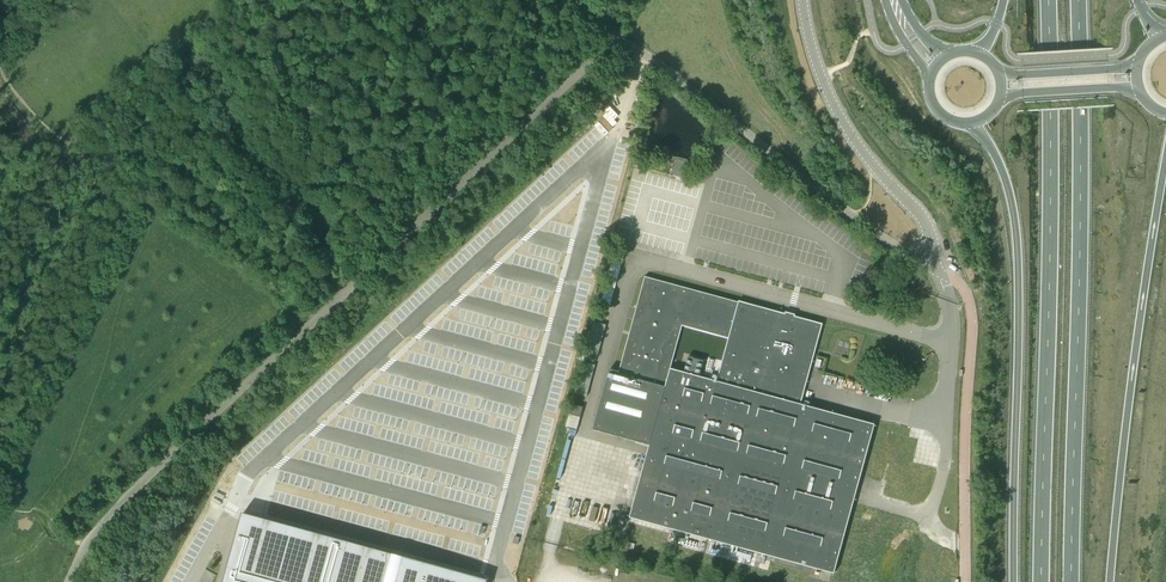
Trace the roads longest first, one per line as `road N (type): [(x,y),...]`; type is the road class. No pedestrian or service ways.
road 1 (trunk): [(1048,0),(1039,581)]
road 2 (trunk): [(1071,581),(1078,0)]
road 3 (trunk): [(969,124),(997,158),(1017,223),(1014,581)]
road 4 (trunk): [(1109,581),(1165,152)]
road 5 (unclassified): [(633,50),(849,214),(936,268)]
road 6 (unclassified): [(803,0),(836,112),(924,219),(936,268)]
road 7 (primary): [(998,99),(1140,91)]
road 8 (primary): [(1138,64),(997,71)]

